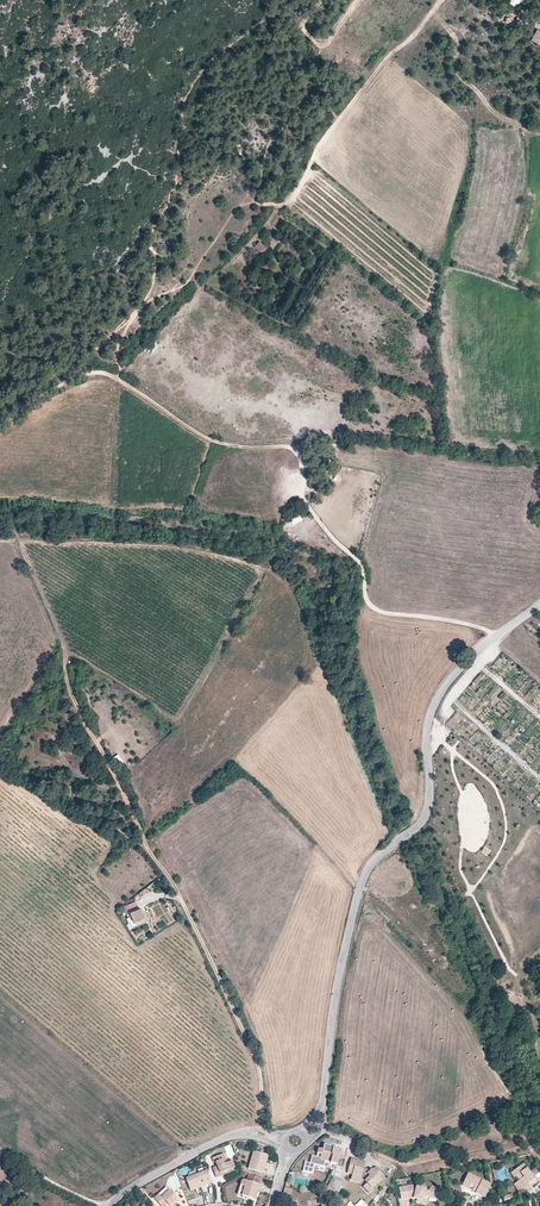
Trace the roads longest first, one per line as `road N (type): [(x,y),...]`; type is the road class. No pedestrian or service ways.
road 1 (track): [(496,636),(369,605),(361,567),(306,505),(302,464),(288,448),(206,438),(101,373),(52,390),(0,424)]
road 2 (track): [(266,1136),(255,1053),(76,704),(61,638),(26,558)]
road 3 (unclassified): [(388,848),(426,813),(427,725),(442,691),(481,648),(539,605)]
road 4 (unclassified): [(388,848),(367,870),(355,906),(323,1105)]
road 5 (track): [(539,1161),(525,1137),(406,1166),(351,1140)]
road 6 (unclassified): [(110,1205),(222,1142),(286,1140)]

